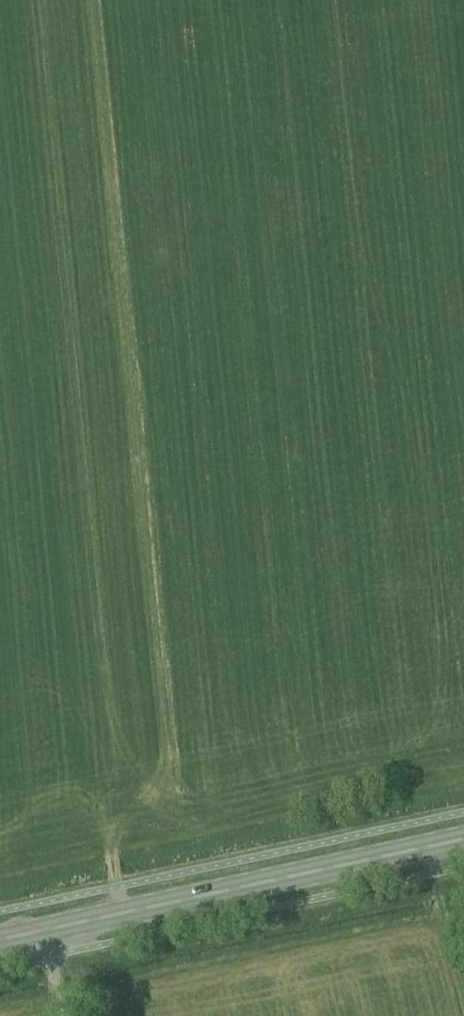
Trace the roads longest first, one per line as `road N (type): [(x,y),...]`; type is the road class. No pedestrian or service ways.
road 1 (primary): [(463,839),(0,940)]

